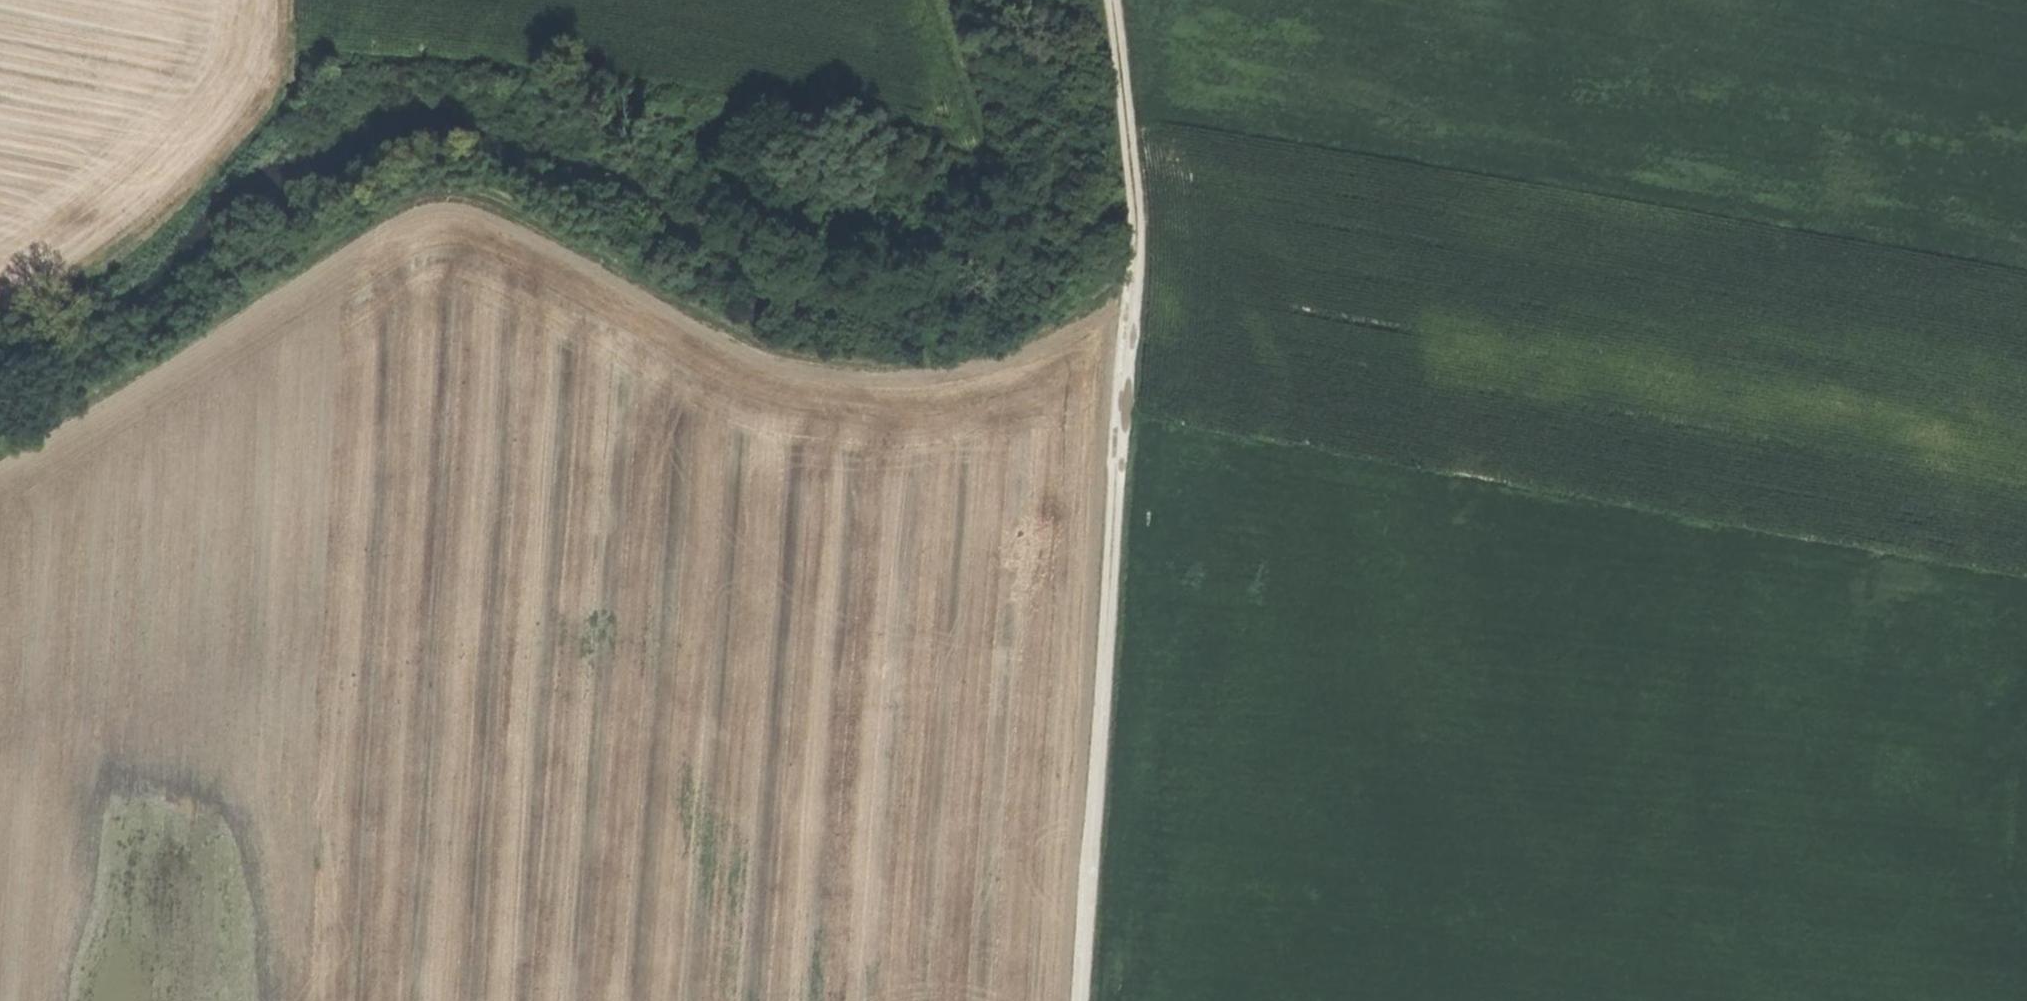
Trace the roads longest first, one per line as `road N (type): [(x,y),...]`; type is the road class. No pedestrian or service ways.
road 1 (track): [(1081,1000),(1133,182),(1109,0)]

